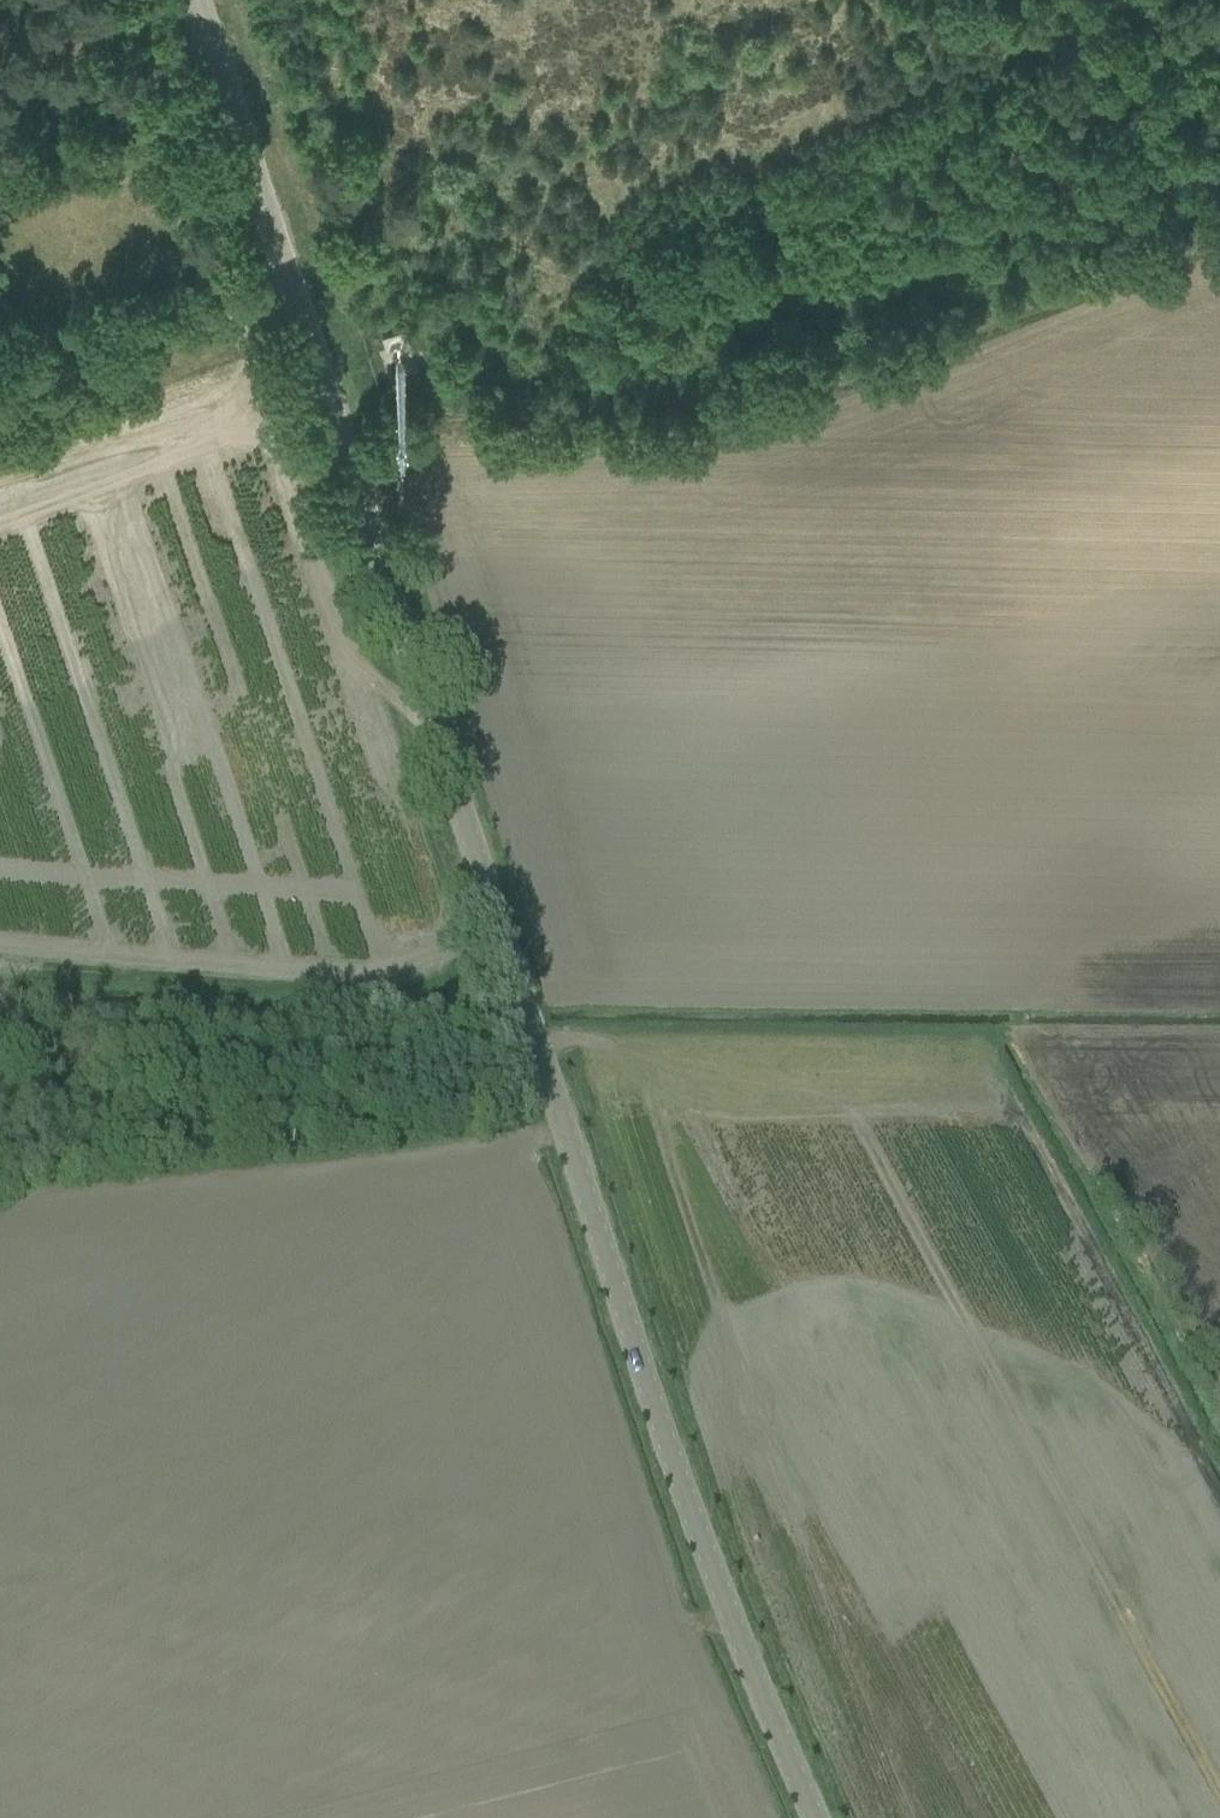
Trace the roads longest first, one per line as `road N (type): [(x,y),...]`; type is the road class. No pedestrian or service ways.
road 1 (unclassified): [(815,1817),(718,1585),(639,1357),(198,0)]
road 2 (track): [(1219,237),(959,341),(756,408),(347,466)]
road 3 (track): [(291,293),(0,398)]

